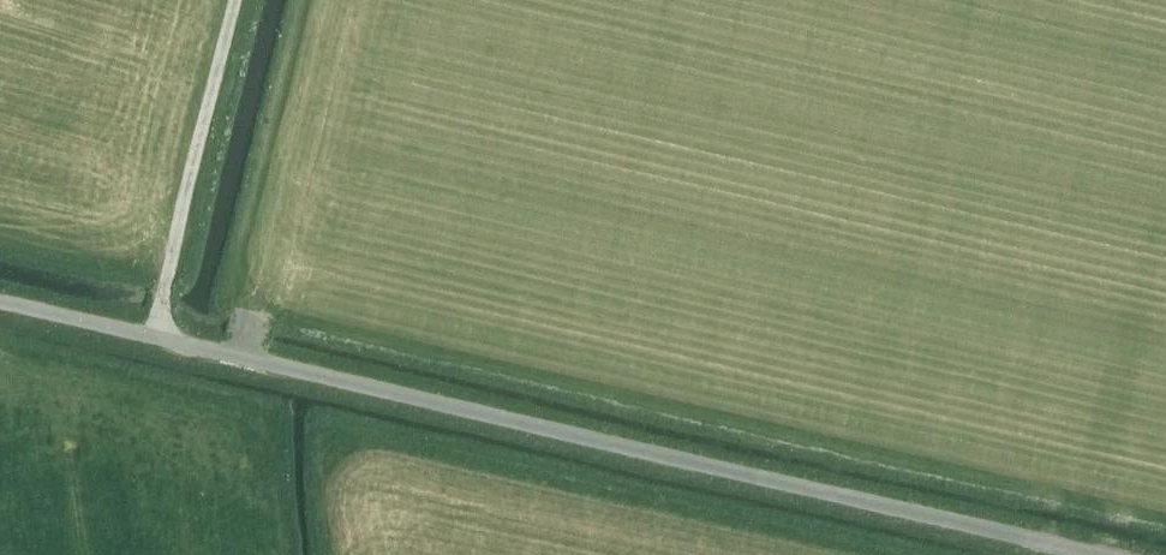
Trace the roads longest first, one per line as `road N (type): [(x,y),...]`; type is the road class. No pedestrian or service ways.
road 1 (track): [(152,336),(236,0)]

